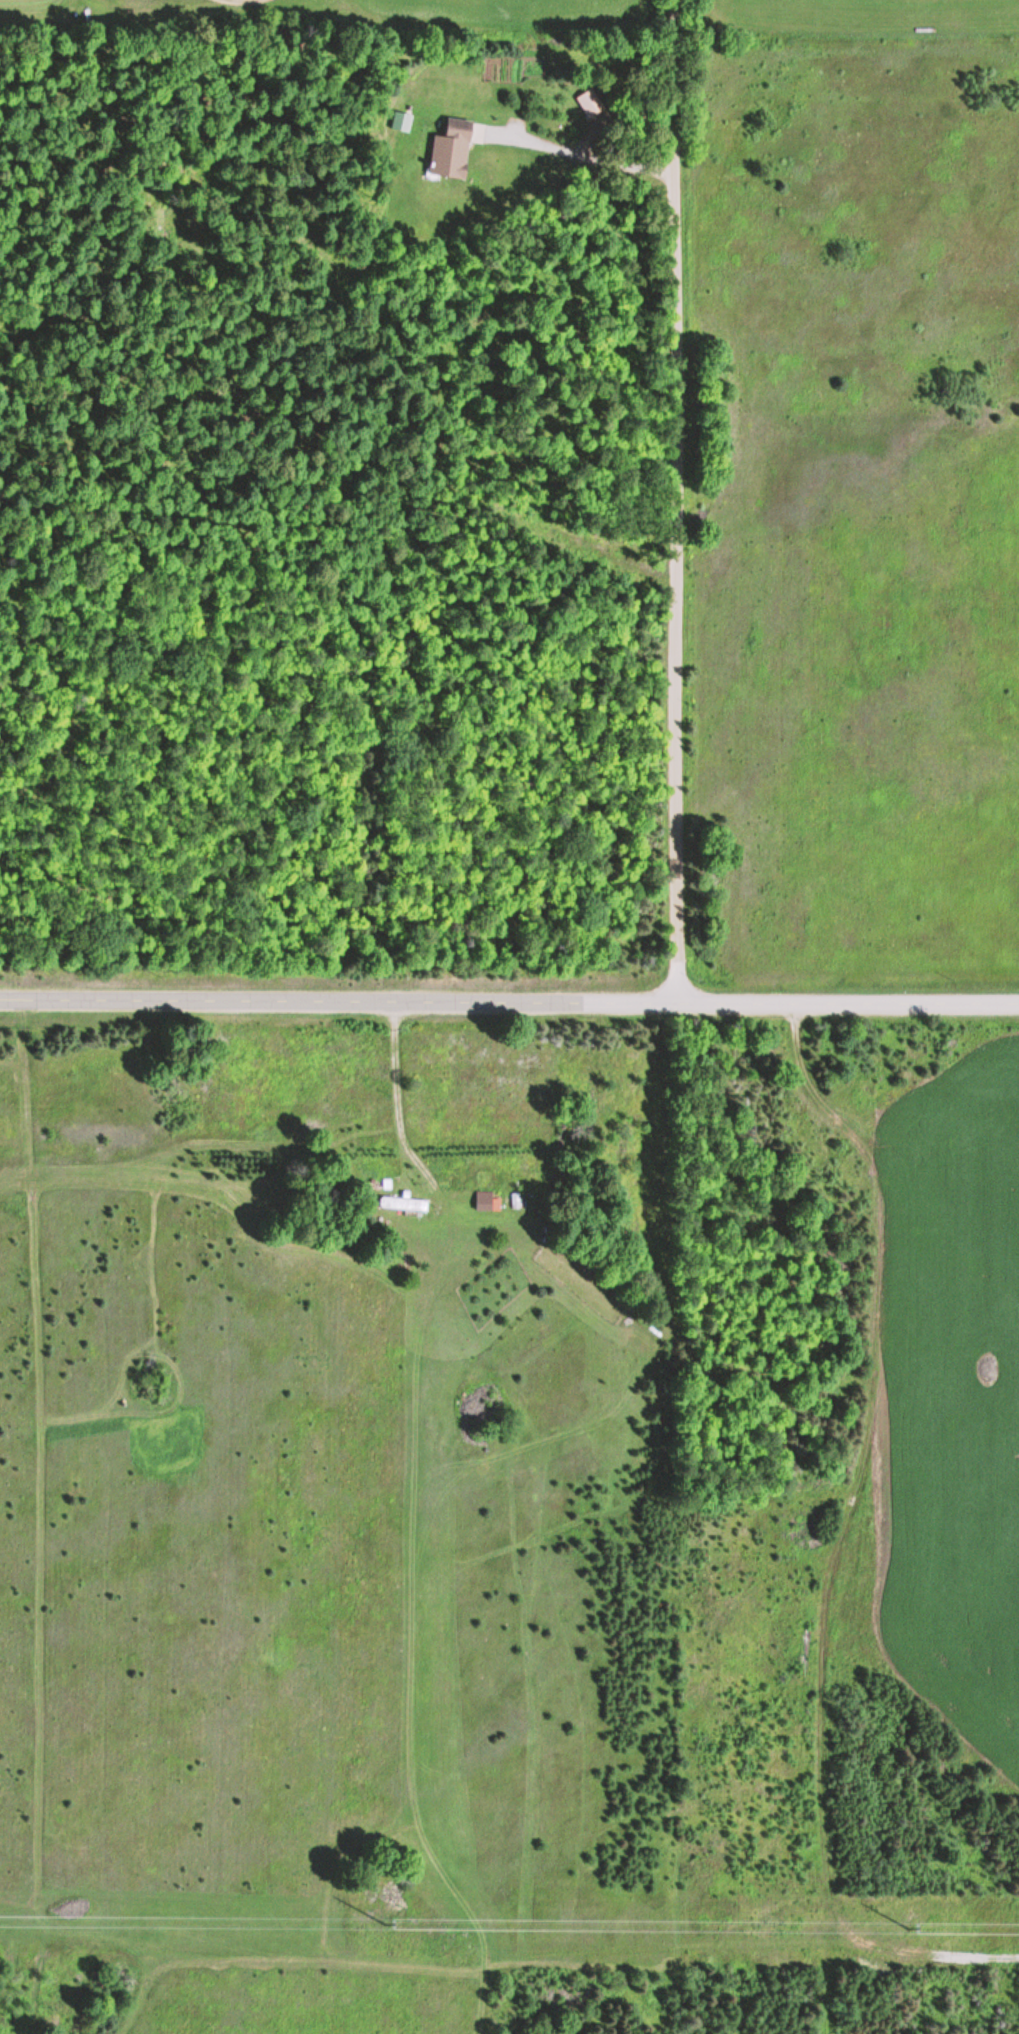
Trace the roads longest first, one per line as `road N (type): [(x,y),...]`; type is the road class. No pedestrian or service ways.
road 1 (secondary): [(0,999),(1018,1000)]
road 2 (residential): [(679,1003),(676,0)]

